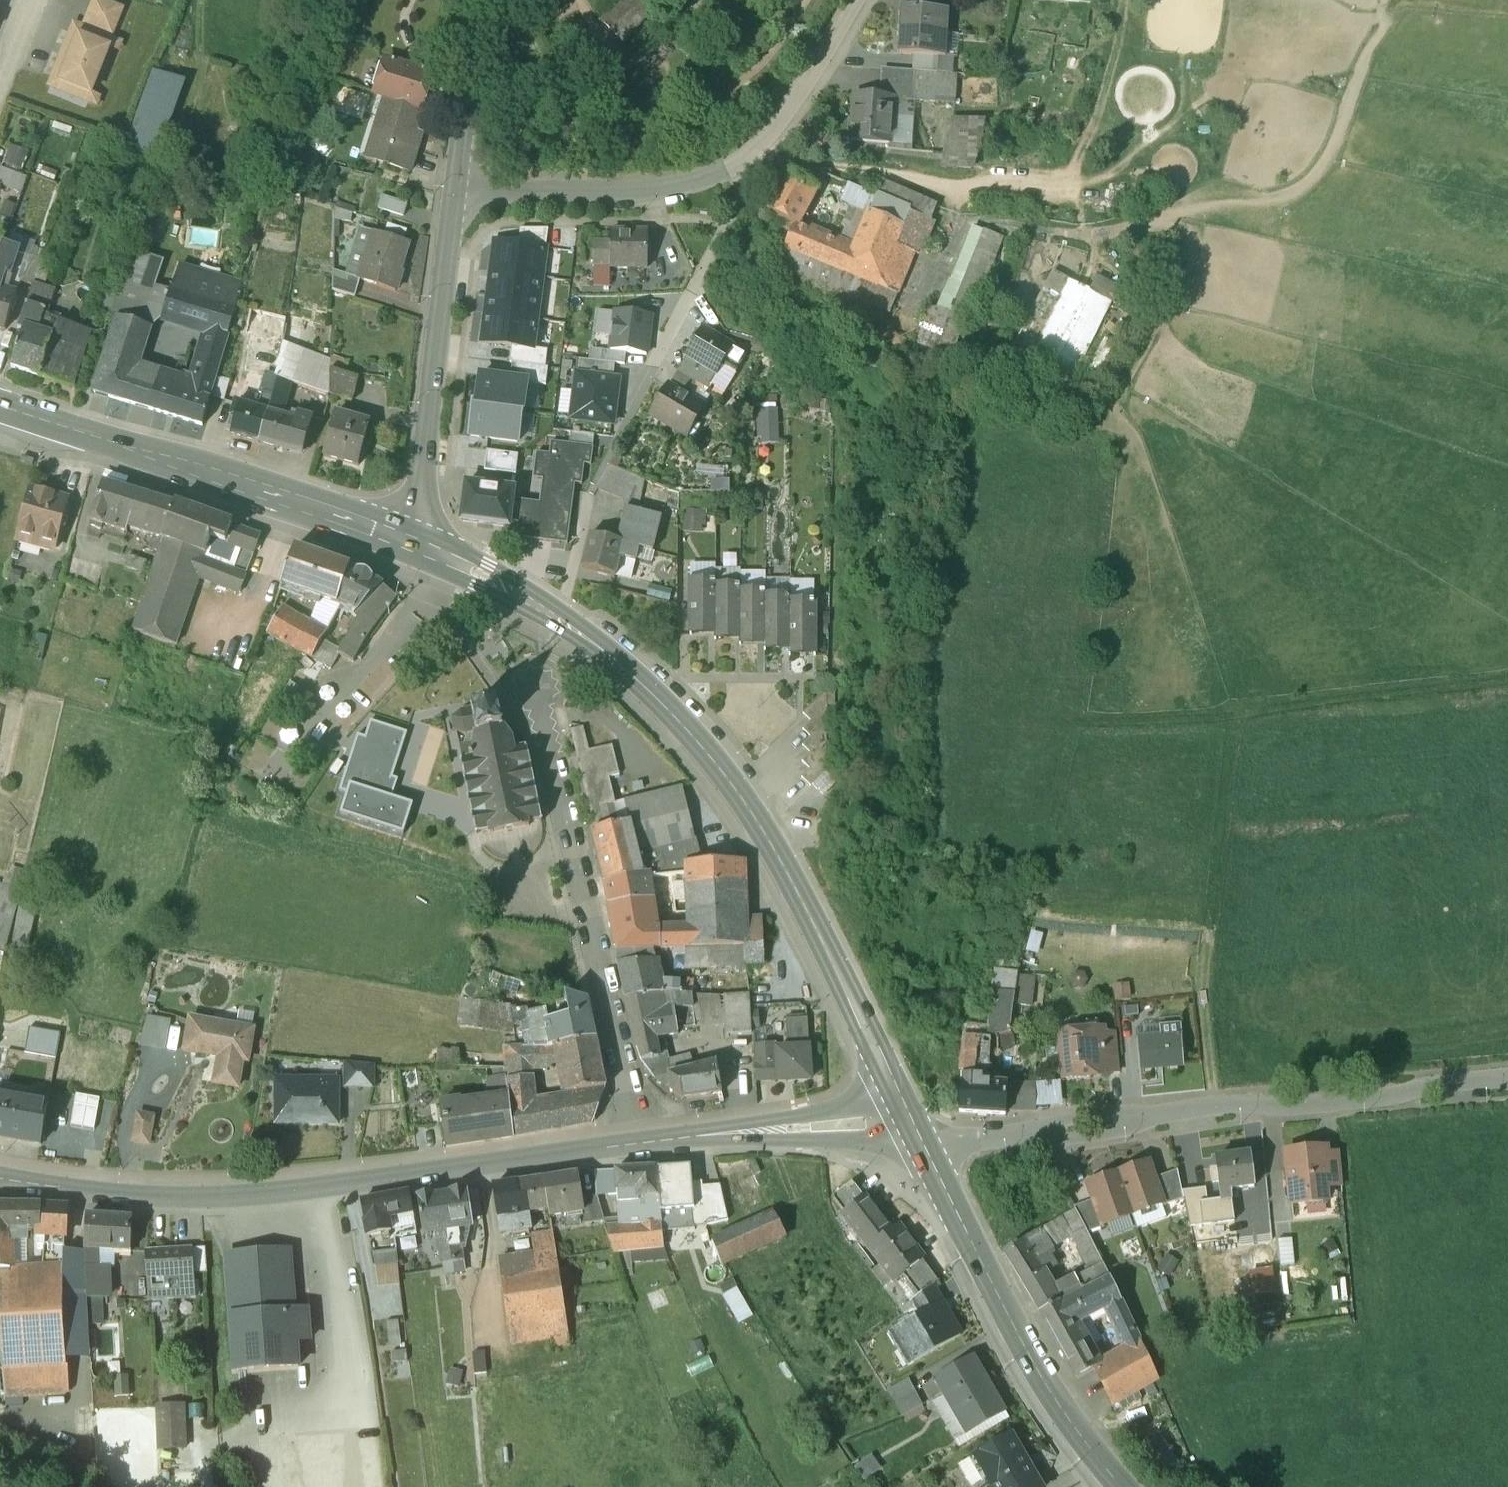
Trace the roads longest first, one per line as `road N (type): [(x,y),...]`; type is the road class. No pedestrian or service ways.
road 1 (secondary): [(898,1092),(772,845),(684,725),(556,615),(402,537)]
road 2 (tertiary): [(0,1180),(181,1200),(263,1195),(642,1142)]
road 3 (residential): [(926,1151),(1215,1105),(1507,1077)]
road 4 (residential): [(454,183),(667,189),(717,177),(770,133),(853,0)]
road 5 (residential): [(538,691),(642,1142)]
road 6 (track): [(1507,683),(1237,715),(1084,724)]
road 7 (secondary): [(402,537),(0,408)]
road 8 (secondary): [(1124,1486),(1032,1355),(926,1151)]
road 9 (track): [(1237,715),(1209,953),(1214,1094)]
road 10 (tertiary): [(402,537),(418,484),(454,183)]
road 11 (track): [(953,219),(964,225),(995,216),(1069,232),(1168,226),(1188,235)]
road 12 (track): [(1128,0),(1104,95),(1067,182)]
road 13 (tertiary): [(454,183),(478,0)]
road 14 (track): [(1131,159),(1107,177),(954,194)]
road 15 (track): [(903,334),(956,211),(954,194)]
road 16 (tertiary): [(642,1142),(787,1127)]
road 17 (tertiary): [(787,1127),(810,1135),(913,1123)]

